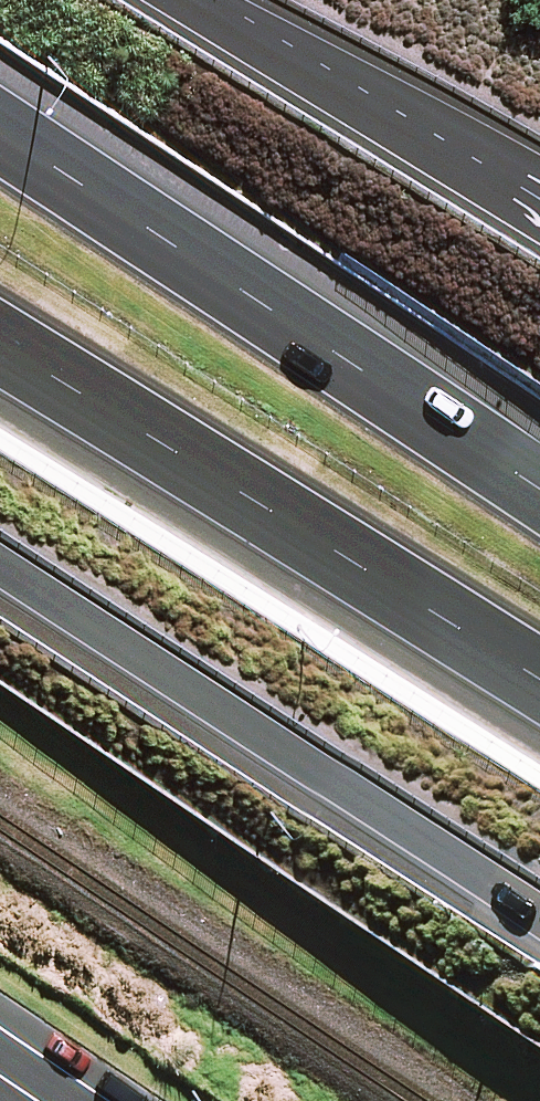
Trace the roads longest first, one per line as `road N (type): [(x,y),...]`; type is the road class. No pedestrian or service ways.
road 1 (motorway): [(0,108),(539,479)]
road 2 (motorway): [(539,911),(0,549)]
road 3 (motorway): [(539,679),(0,344)]
road 4 (motorway): [(207,0),(539,202)]

